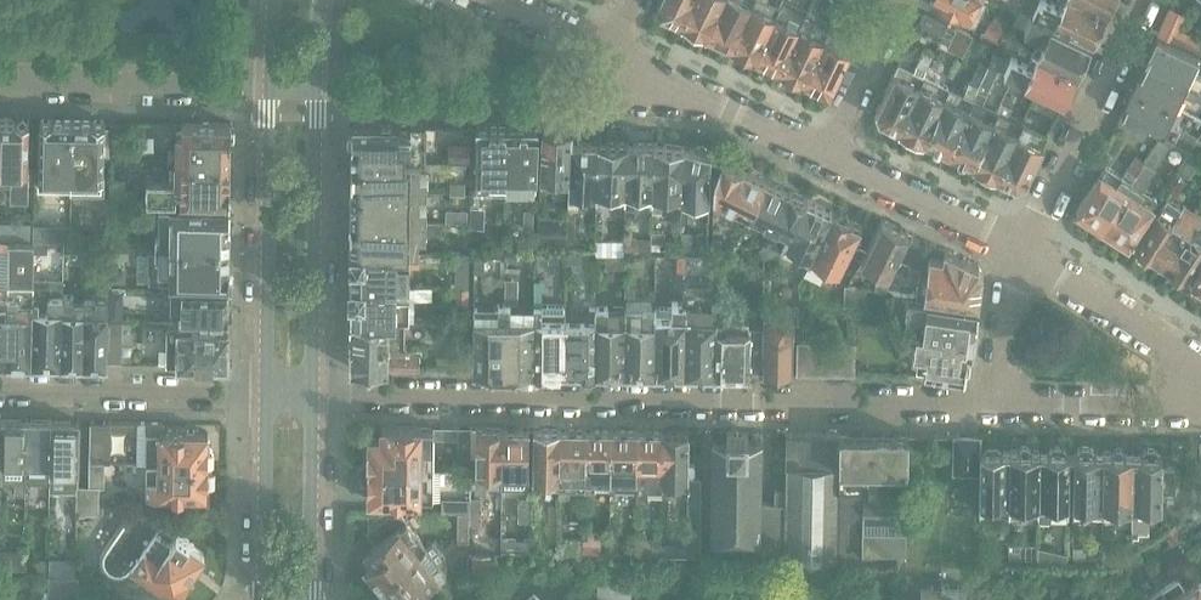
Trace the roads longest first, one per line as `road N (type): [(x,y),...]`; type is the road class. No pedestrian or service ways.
road 1 (residential): [(311,394),(997,404)]
road 2 (tertiary): [(272,89),(267,393)]
road 3 (tertiary): [(311,394),(315,91)]
road 4 (residential): [(1142,0),(1025,253)]
road 5 (residential): [(0,82),(272,89)]
road 6 (residential): [(267,393),(0,390)]
road 7 (residential): [(375,95),(590,99),(611,58)]
road 8 (residential): [(826,156),(611,58)]
road 9 (residential): [(1025,253),(826,156)]
road 10 (residential): [(1200,371),(1025,253)]
road 11 (tertiary): [(267,393),(264,599)]
road 12 (tertiary): [(314,599),(311,394)]
road 13 (residential): [(997,404),(1200,407)]
road 14 (residential): [(826,156),(900,0)]
road 15 (residential): [(1025,253),(997,404)]
road 16 (residential): [(611,58),(491,0)]

